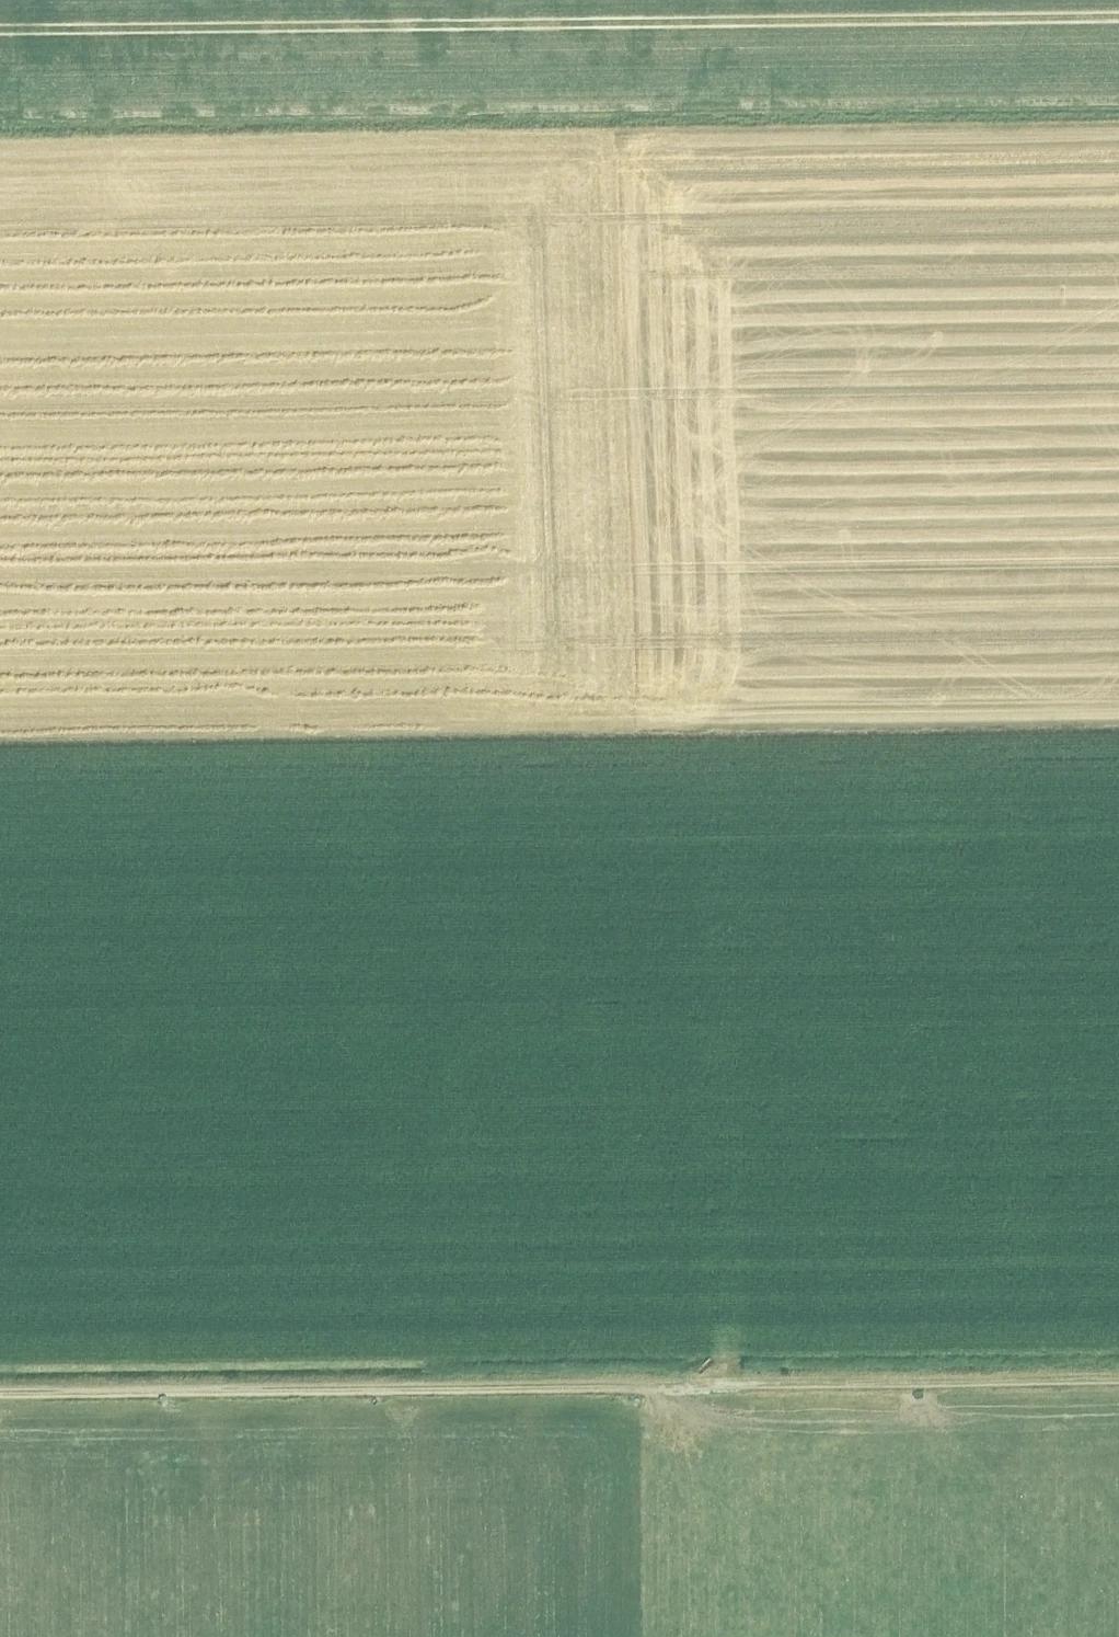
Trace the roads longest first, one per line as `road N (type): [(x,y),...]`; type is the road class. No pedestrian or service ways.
road 1 (track): [(0,1387),(1118,1377)]

